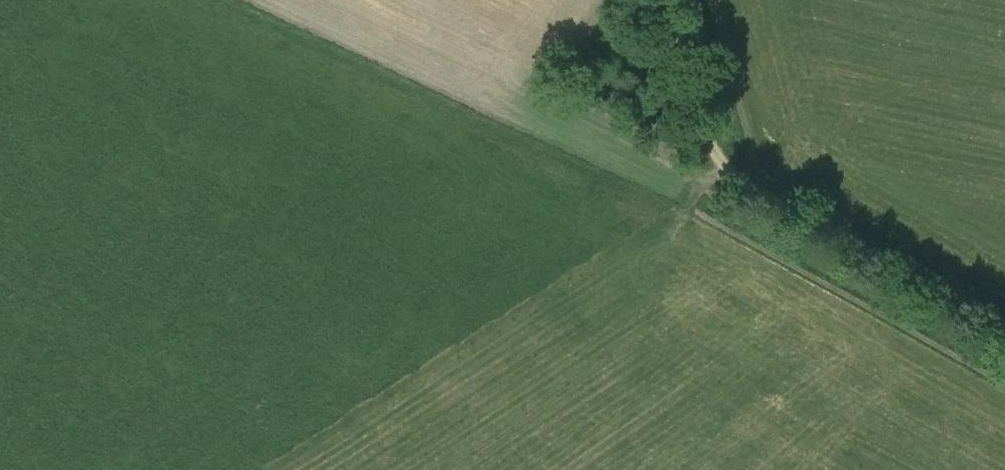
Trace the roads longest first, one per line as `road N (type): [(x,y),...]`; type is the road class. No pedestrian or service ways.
road 1 (track): [(666,0),(704,129),(727,172),(1004,333)]

